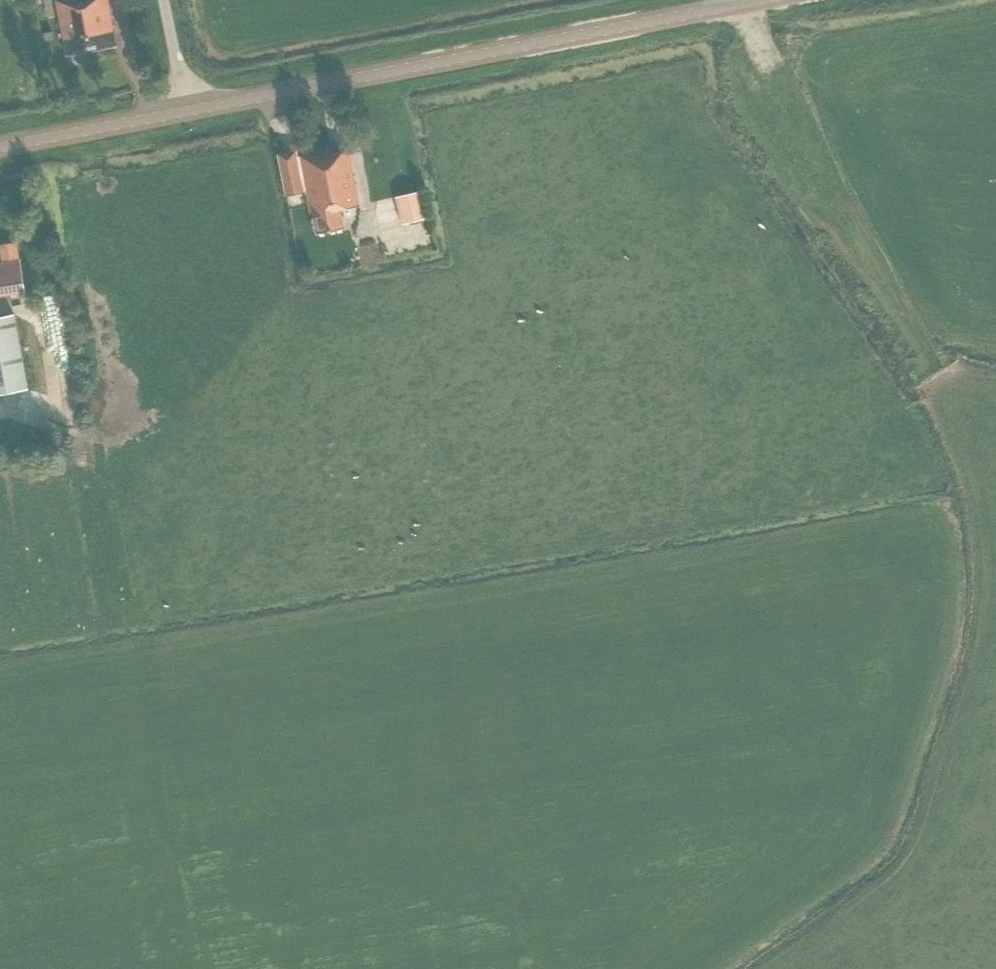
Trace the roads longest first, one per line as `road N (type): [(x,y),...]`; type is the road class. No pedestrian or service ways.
road 1 (tertiary): [(786,0),(189,111)]
road 2 (tertiary): [(0,148),(189,111)]

